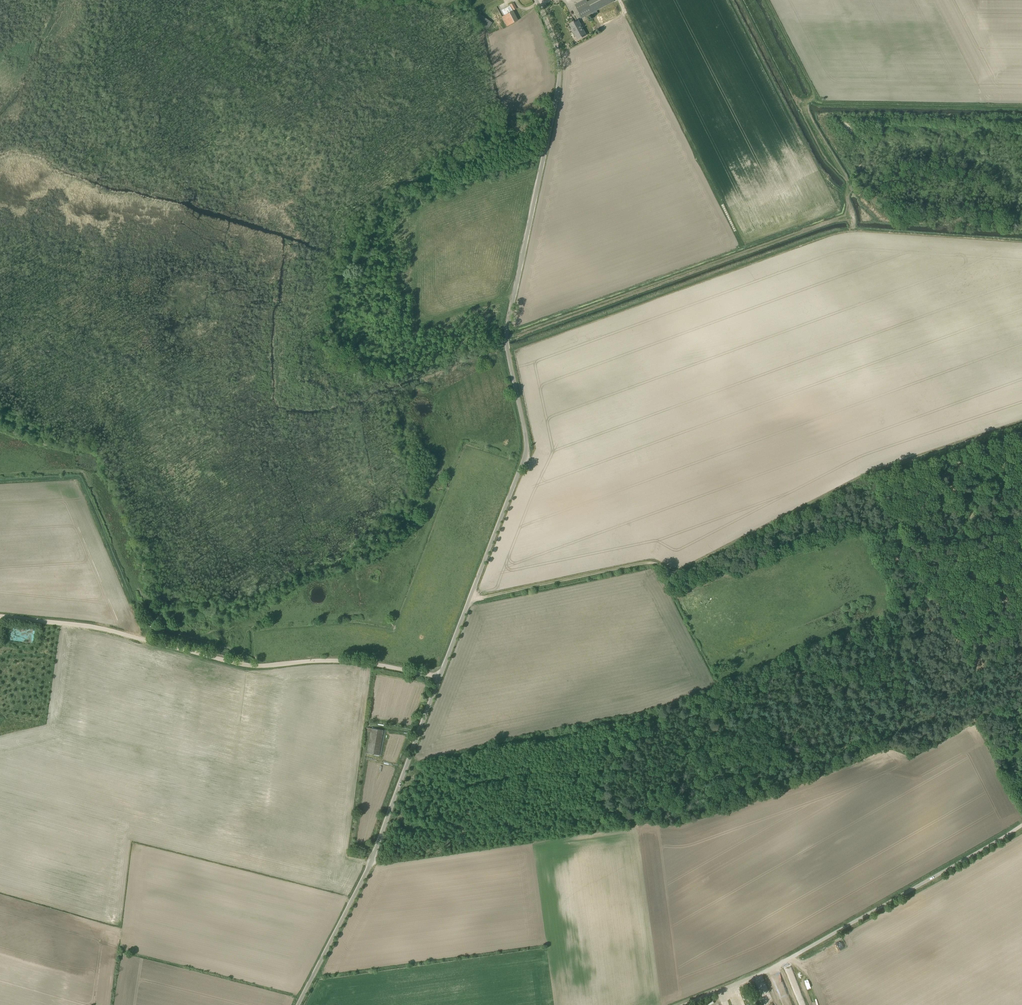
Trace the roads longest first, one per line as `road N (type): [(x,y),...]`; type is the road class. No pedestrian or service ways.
road 1 (unclassified): [(297,1004),(367,864),(526,450),(506,325),(559,81),(556,49),(536,0)]
road 2 (track): [(440,677),(334,660),(237,663),(91,626),(0,616)]
road 3 (unclassified): [(672,1004),(765,968),(1021,825)]
road 4 (track): [(626,13),(735,233)]

